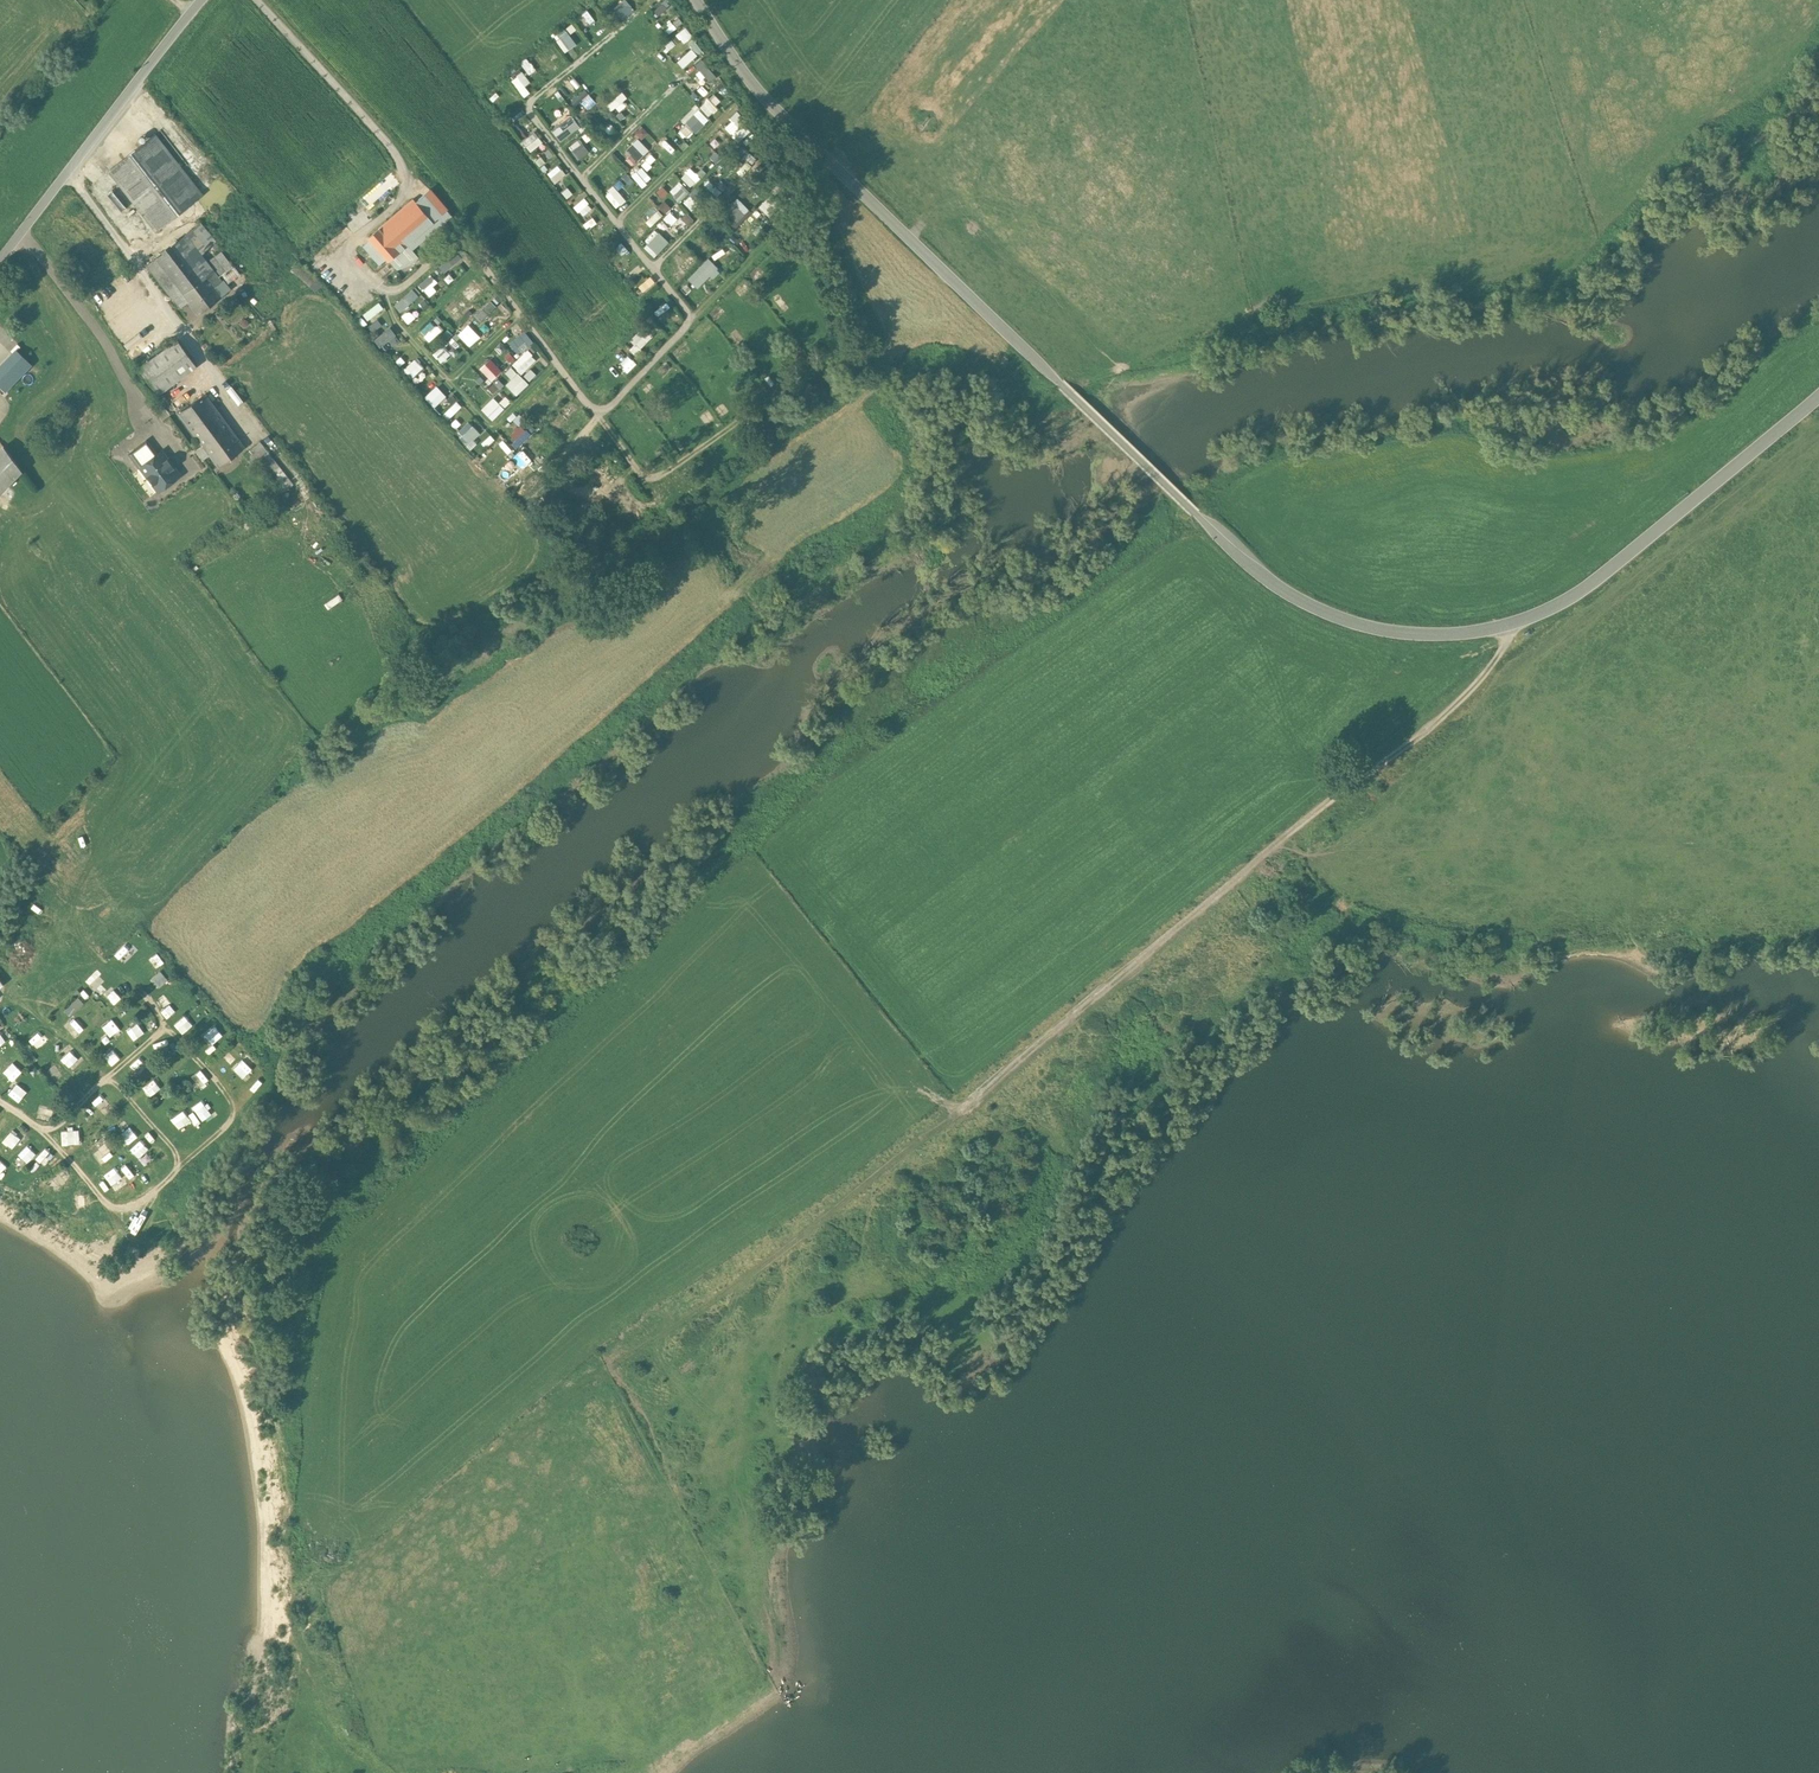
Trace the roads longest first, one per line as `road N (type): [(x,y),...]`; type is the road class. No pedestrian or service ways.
road 1 (tertiary): [(698,0),(790,124),(1194,513),(1275,584),(1362,624),(1468,631),(1552,607),(1818,397)]
road 2 (track): [(958,1104),(1436,721),(1485,677),(1511,622)]
road 3 (tertiary): [(0,259),(202,0)]

